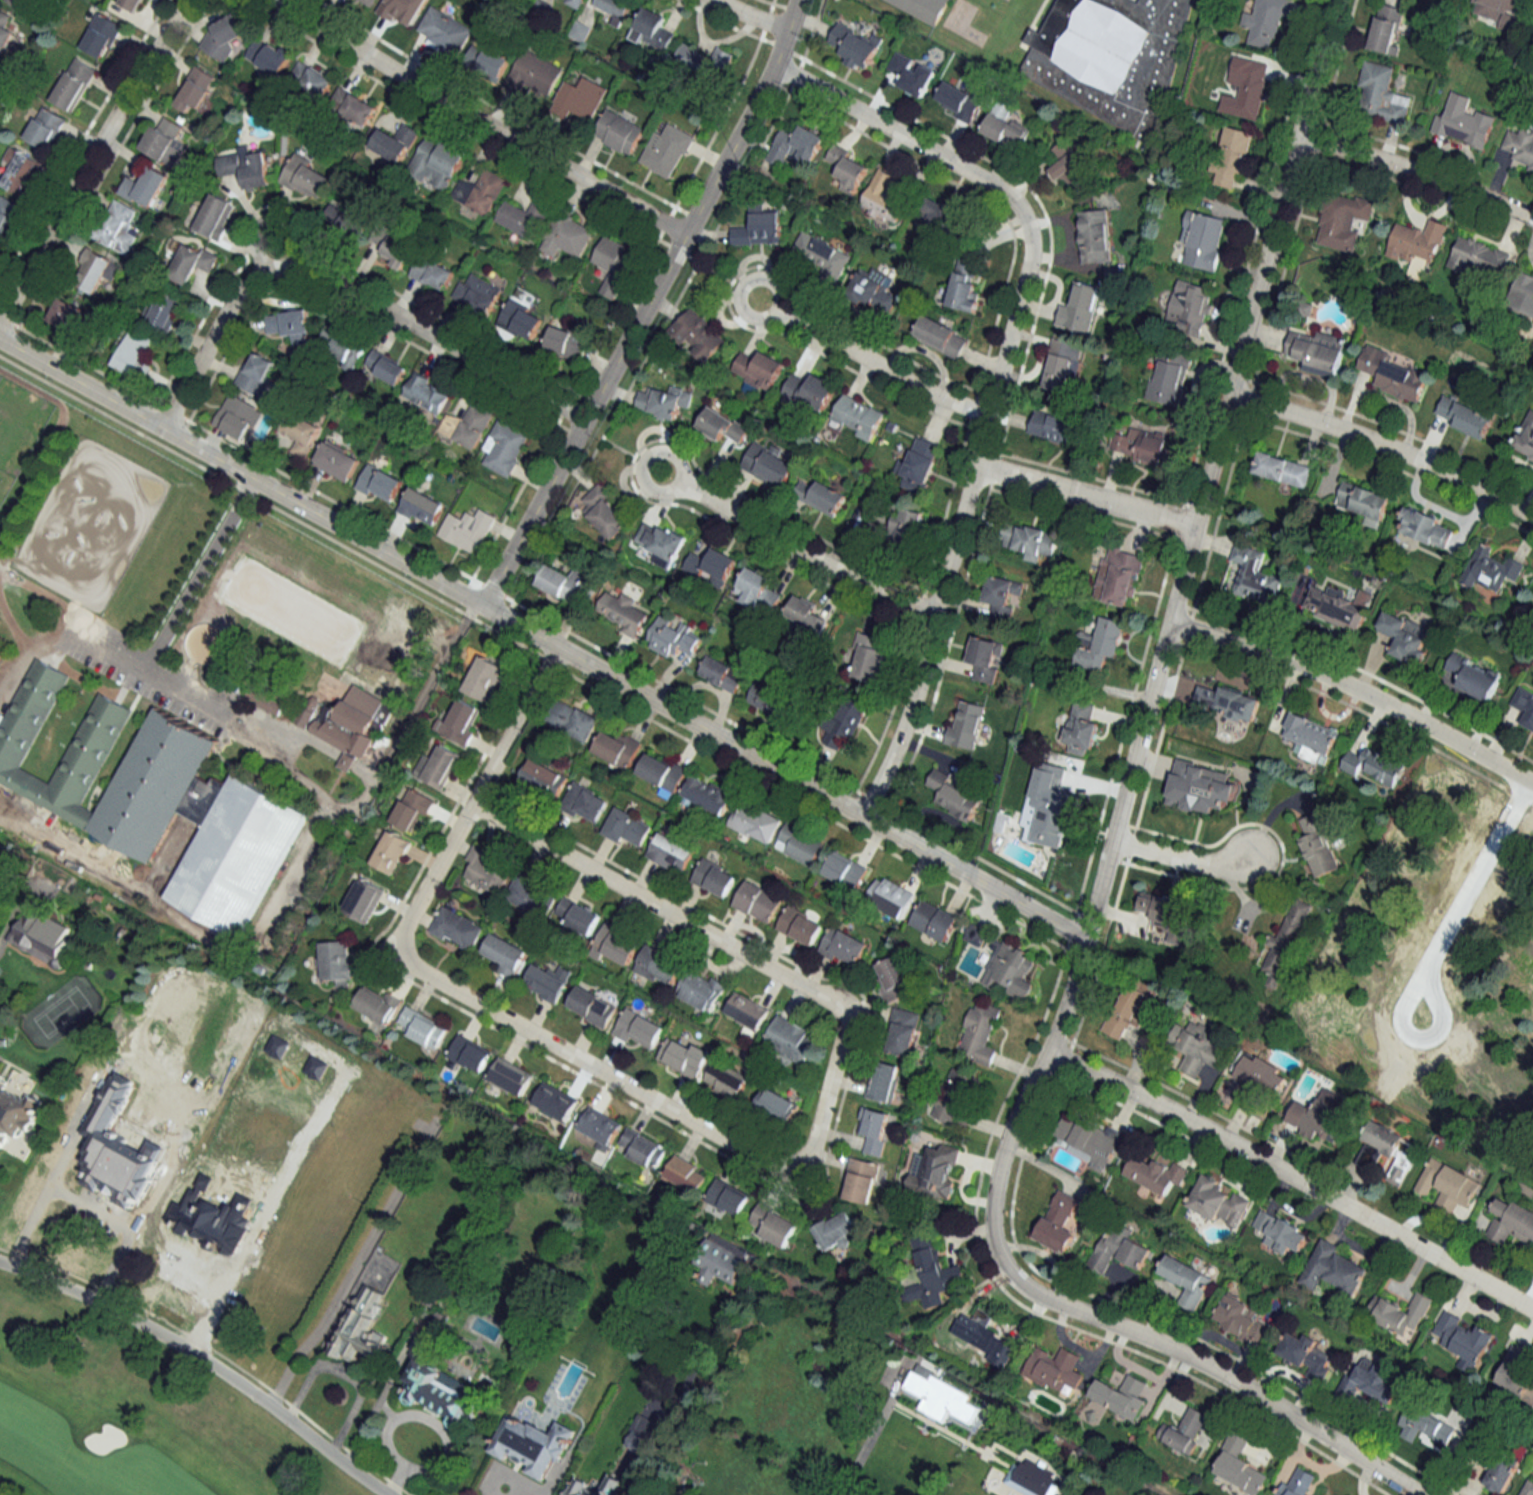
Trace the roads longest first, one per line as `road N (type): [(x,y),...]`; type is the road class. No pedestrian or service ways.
road 1 (tertiary): [(1084,941),(0,339)]
road 2 (residential): [(406,924),(471,804),(831,1000),(843,1010),(846,1032),(807,1170),(793,1175),(763,1163),(404,967),(394,951),(406,924)]
road 3 (residential): [(1046,1053),(1084,941),(1334,0)]
road 4 (residential): [(1417,1494),(1219,1373),(1034,1295),(1007,1271),(990,1211),(1007,1138),(1046,1053)]
road 5 (residential): [(1046,1053),(1219,1137),(1532,1311)]
road 6 (residential): [(583,420),(326,277),(289,268),(250,281),(230,304),(161,429)]
road 7 (residential): [(988,423),(1030,260),(1020,210),(995,186),(773,65)]
road 8 (residential): [(685,232),(468,121),(275,0)]
road 9 (residential): [(390,1494),(192,1350),(0,1261)]
road 10 (residential): [(1532,786),(1362,693),(1169,623)]
road 11 (residential): [(0,321),(188,0)]
road 12 (residential): [(863,819),(917,684),(974,468)]
road 13 (residential): [(482,607),(652,295)]
road 14 (residential): [(652,295),(773,65),(795,0)]
road 15 (residential): [(1532,517),(1397,452),(1229,397)]
road 16 (residential): [(935,613),(869,590),(651,475)]
road 17 (residential): [(988,423),(927,400),(756,300)]
road 18 (residential): [(1532,219),(1298,137)]
road 19 (residential): [(1195,526),(974,468)]
road 20 (residential): [(471,804),(557,649)]
road 21 (residential): [(1110,842),(1193,863),(1252,856)]
road 22 (residential): [(263,274),(258,230),(272,217),(292,230),(297,268)]

